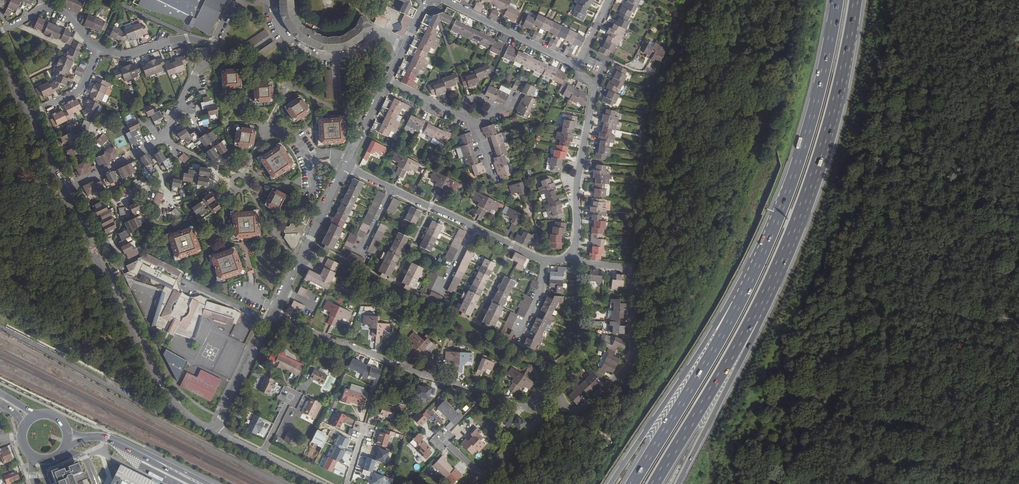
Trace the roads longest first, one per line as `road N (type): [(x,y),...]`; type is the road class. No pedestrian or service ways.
road 1 (trunk): [(756,320),(822,152),(855,0)]
road 2 (trunk): [(838,0),(804,147),(748,286)]
road 3 (residential): [(216,432),(160,385),(65,190)]
road 4 (residential): [(534,402),(480,393),(274,312)]
road 5 (trunk): [(748,286),(734,292),(606,483)]
road 6 (residential): [(571,254),(630,277),(629,364),(580,410),(562,407)]
road 7 (trunk): [(748,286),(634,483)]
road 8 (residential): [(571,254),(594,89),(577,67)]
road 9 (trunk): [(652,483),(756,320)]
road 10 (trunk): [(679,483),(756,320)]
road 11 (residential): [(405,46),(374,34),(347,56),(320,57),(278,29),(273,0)]
road 12 (residential): [(274,312),(346,166)]
road 13 (residential): [(577,67),(443,0)]
road 14 (residential): [(216,432),(274,312)]
road 15 (residential): [(0,31),(54,8),(99,50)]

